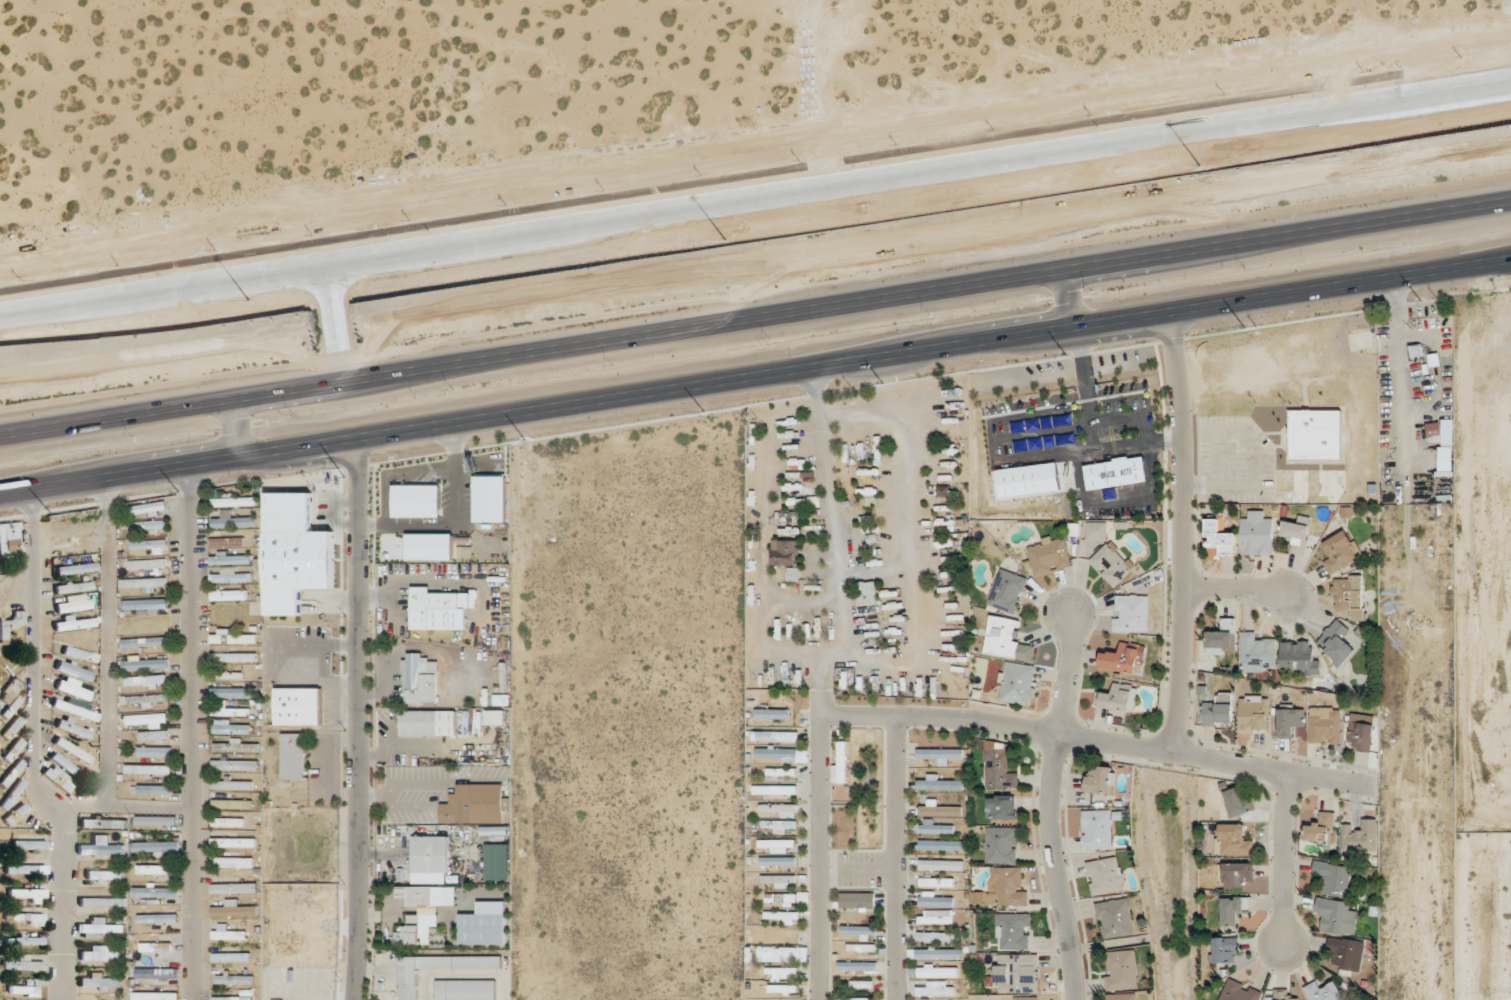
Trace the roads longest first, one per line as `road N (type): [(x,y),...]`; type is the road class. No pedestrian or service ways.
road 1 (trunk): [(1510,80),(0,318)]
road 2 (secondary): [(0,494),(1510,261)]
road 3 (motorway): [(375,360),(1510,183)]
road 4 (residential): [(354,999),(356,438)]
road 5 (residential): [(191,464),(194,999)]
road 6 (residential): [(33,489),(34,789),(63,828),(61,999)]
road 7 (residential): [(1172,753),(1184,589),(1171,311)]
road 8 (residential): [(974,719),(1381,788)]
road 9 (residential): [(1078,999),(1051,823),(1073,618)]
road 10 (residential): [(108,477),(108,804)]
road 11 (motorway): [(0,418),(319,368)]
road 12 (residential): [(1290,773),(1286,943)]
road 13 (residential): [(44,803),(192,807)]

